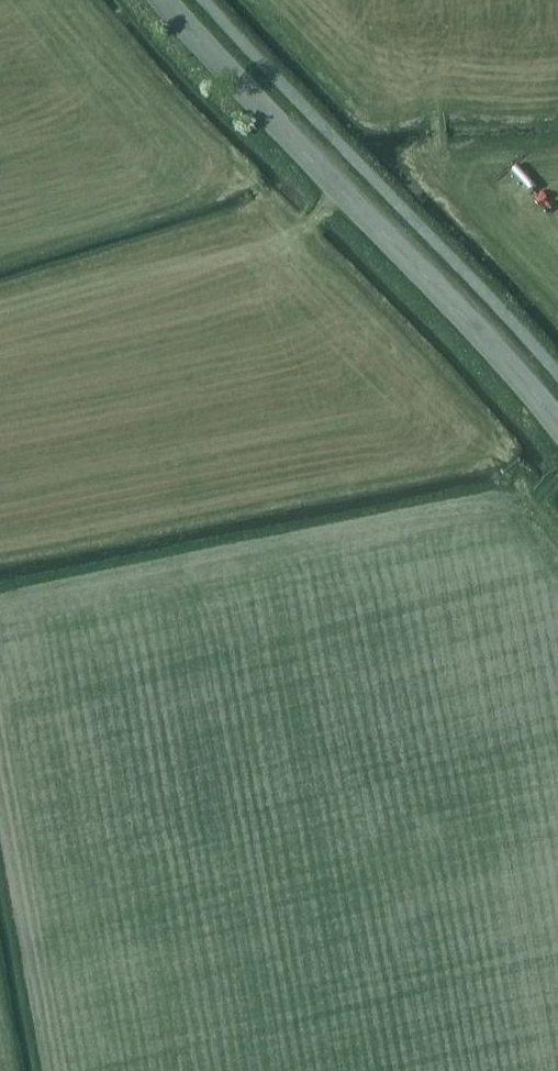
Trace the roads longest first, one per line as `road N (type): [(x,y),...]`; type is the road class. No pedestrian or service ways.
road 1 (secondary): [(557,424),(513,367),(162,0)]

